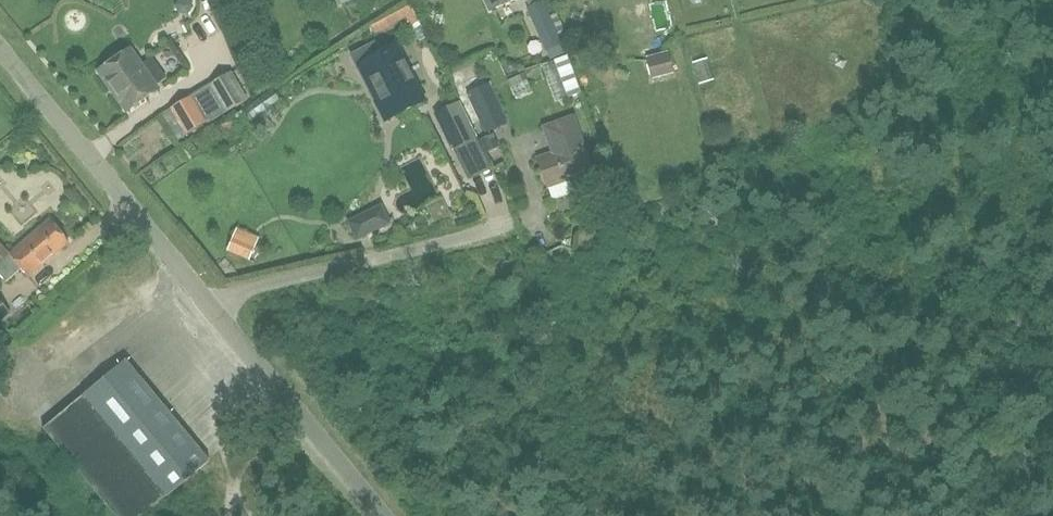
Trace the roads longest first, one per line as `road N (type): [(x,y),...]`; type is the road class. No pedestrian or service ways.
road 1 (unclassified): [(385,515),(0,47)]
road 2 (track): [(234,487),(234,335)]

